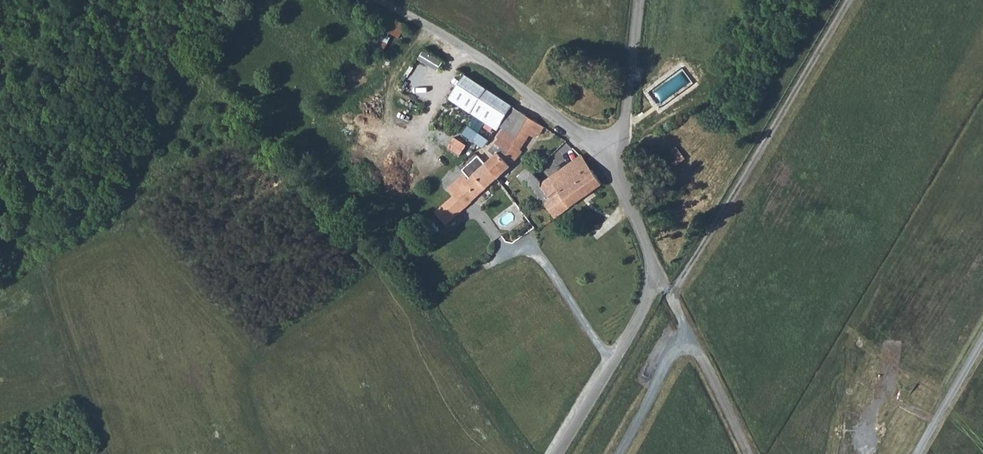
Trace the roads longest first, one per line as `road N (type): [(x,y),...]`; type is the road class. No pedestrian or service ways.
road 1 (track): [(847,0),(668,297)]
road 2 (unclassified): [(618,171),(519,89),(376,0)]
road 3 (residential): [(615,359),(530,247),(508,253),(476,210)]
road 4 (unclassified): [(618,171),(655,267),(648,300),(615,359)]
road 5 (unclassified): [(639,0),(618,171)]

